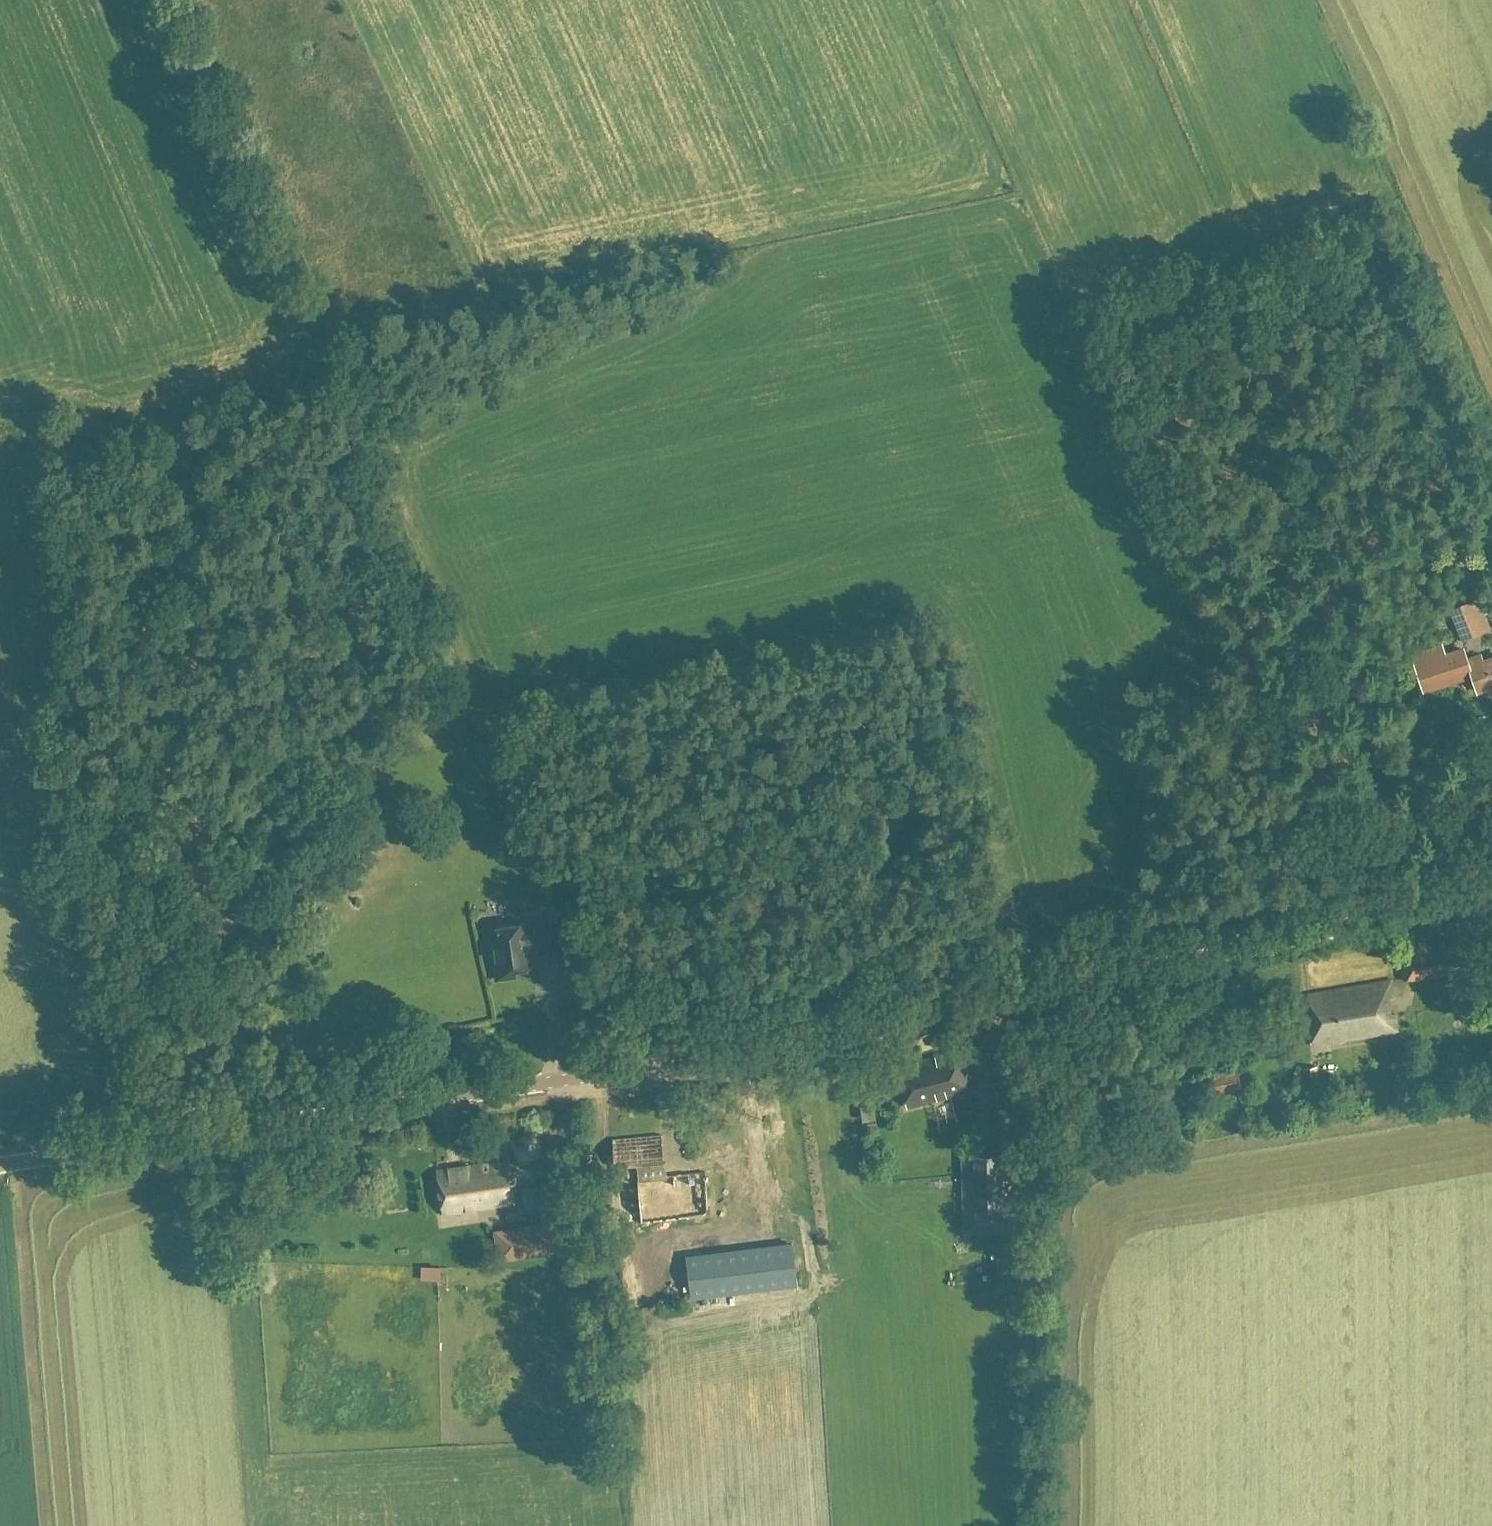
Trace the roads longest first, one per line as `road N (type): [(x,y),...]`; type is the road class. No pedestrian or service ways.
road 1 (unclassified): [(0,1165),(671,1064),(1271,945),(1491,891)]

